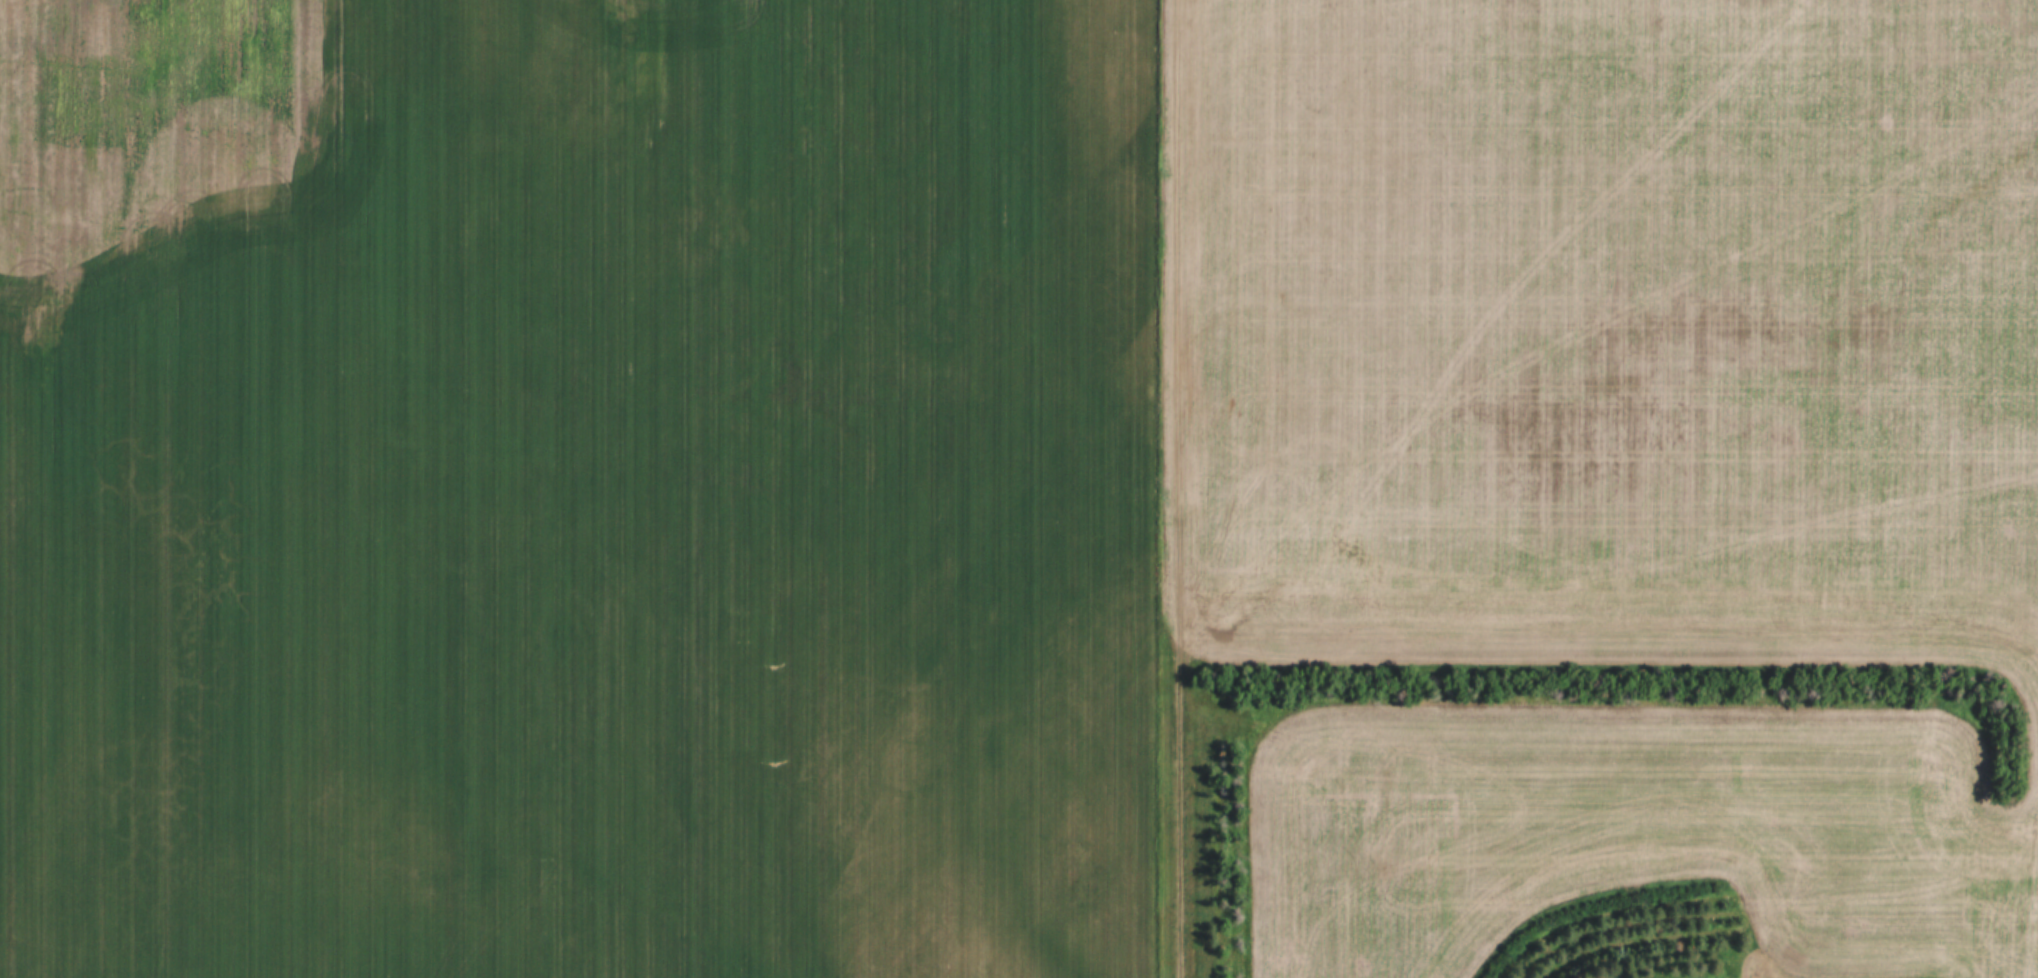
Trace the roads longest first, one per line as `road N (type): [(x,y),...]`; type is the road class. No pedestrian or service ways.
road 1 (track): [(1181,0),(1182,977)]

